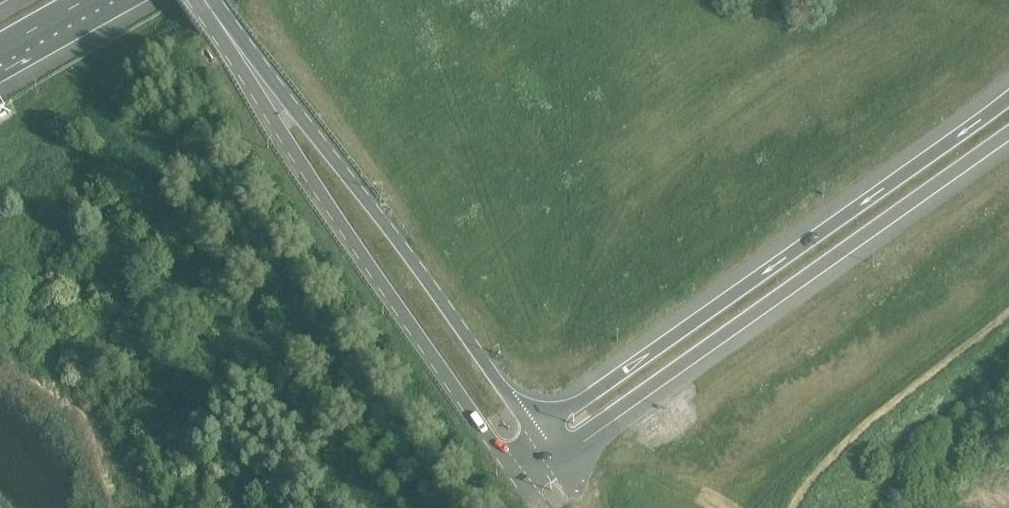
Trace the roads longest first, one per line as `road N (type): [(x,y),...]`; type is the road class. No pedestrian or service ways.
road 1 (motorway): [(1008,100),(534,434)]
road 2 (motorway): [(551,458),(1008,135)]
road 3 (secondary): [(240,52),(286,138),(511,469)]
road 4 (secondary): [(534,434),(419,267),(240,52)]

